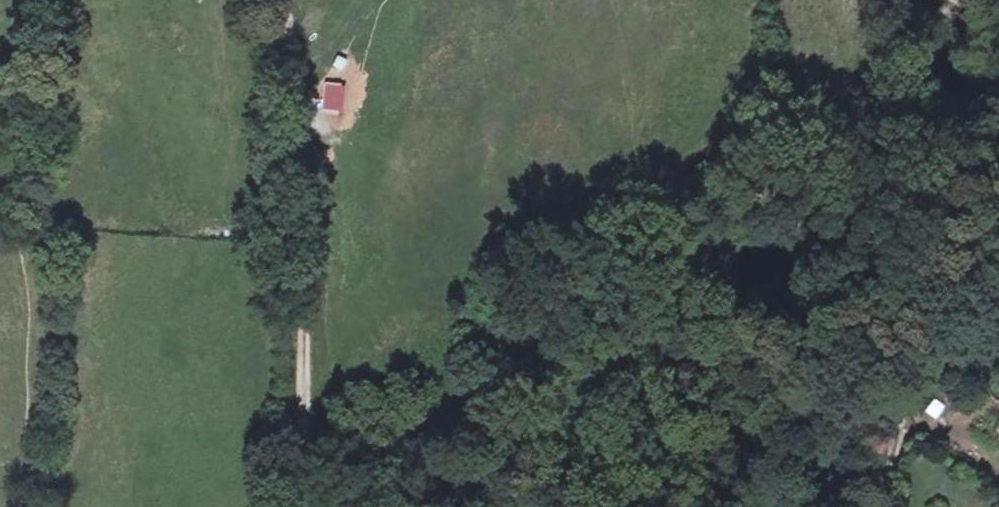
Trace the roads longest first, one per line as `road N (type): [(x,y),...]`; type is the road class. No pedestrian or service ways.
road 1 (track): [(296,506),(297,152),(274,0)]
road 2 (track): [(867,506),(878,492),(899,395),(939,339),(998,296)]

